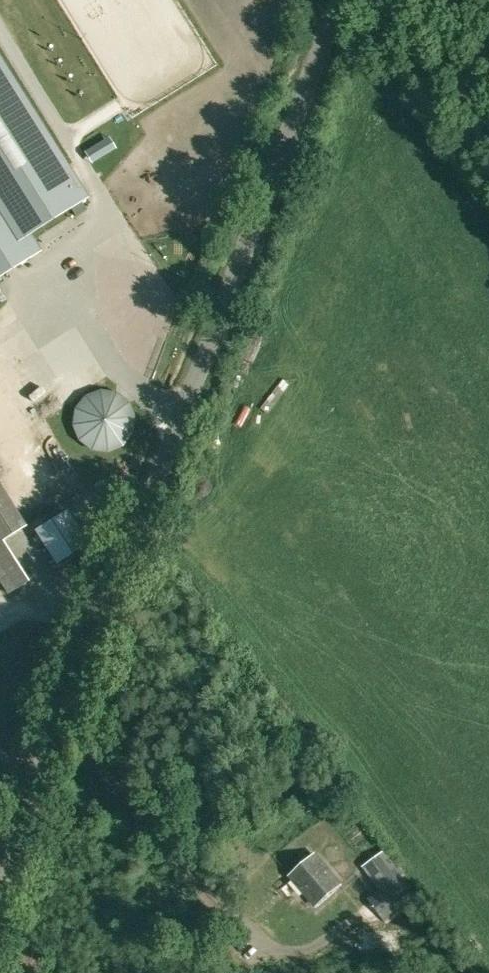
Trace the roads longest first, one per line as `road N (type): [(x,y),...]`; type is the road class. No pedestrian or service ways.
road 1 (unclassified): [(0,883),(345,0)]
road 2 (unclassified): [(488,136),(380,0)]

